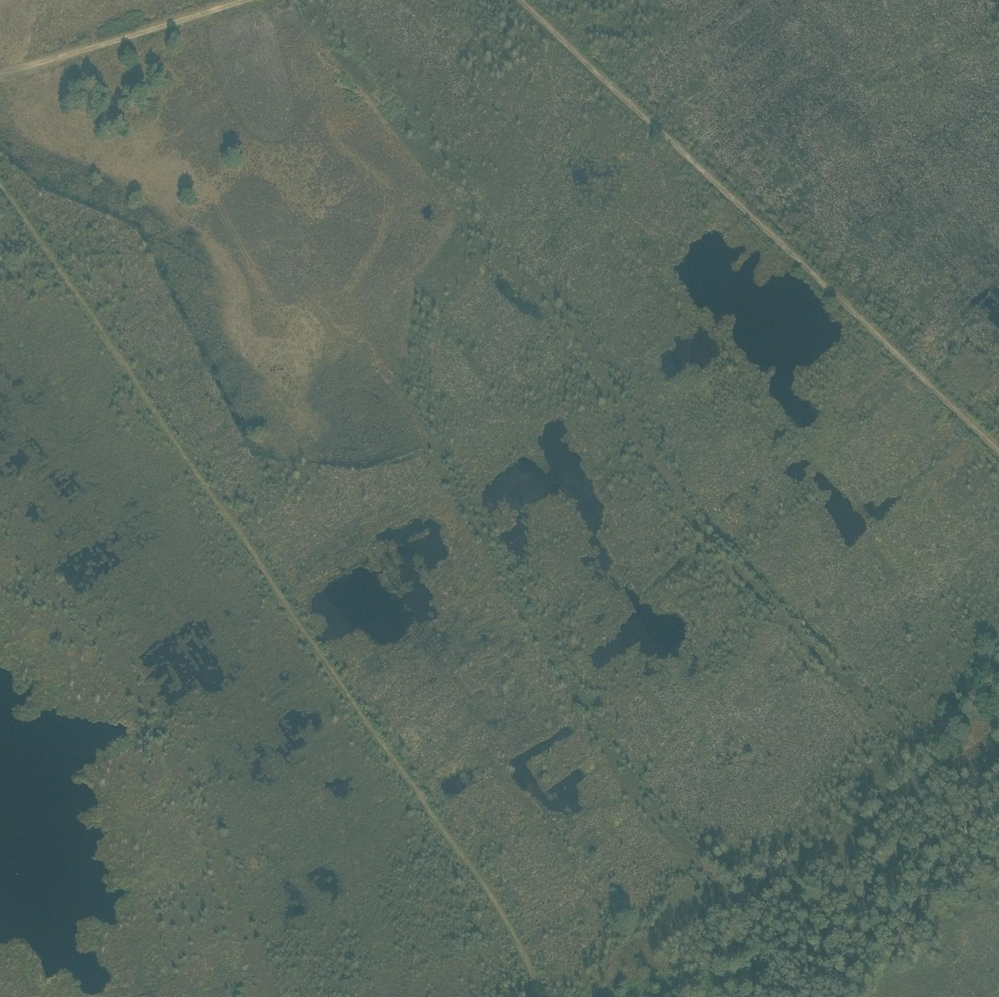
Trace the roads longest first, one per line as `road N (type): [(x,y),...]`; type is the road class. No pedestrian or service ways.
road 1 (track): [(537,996),(463,852),(348,697),(0,183)]
road 2 (track): [(998,451),(519,0)]
road 3 (track): [(732,900),(645,803),(399,389)]
road 4 (track): [(275,996),(221,847),(164,727),(96,628),(0,520)]
road 5 (track): [(916,755),(710,546),(616,399)]
road 6 (track): [(0,74),(247,0)]

